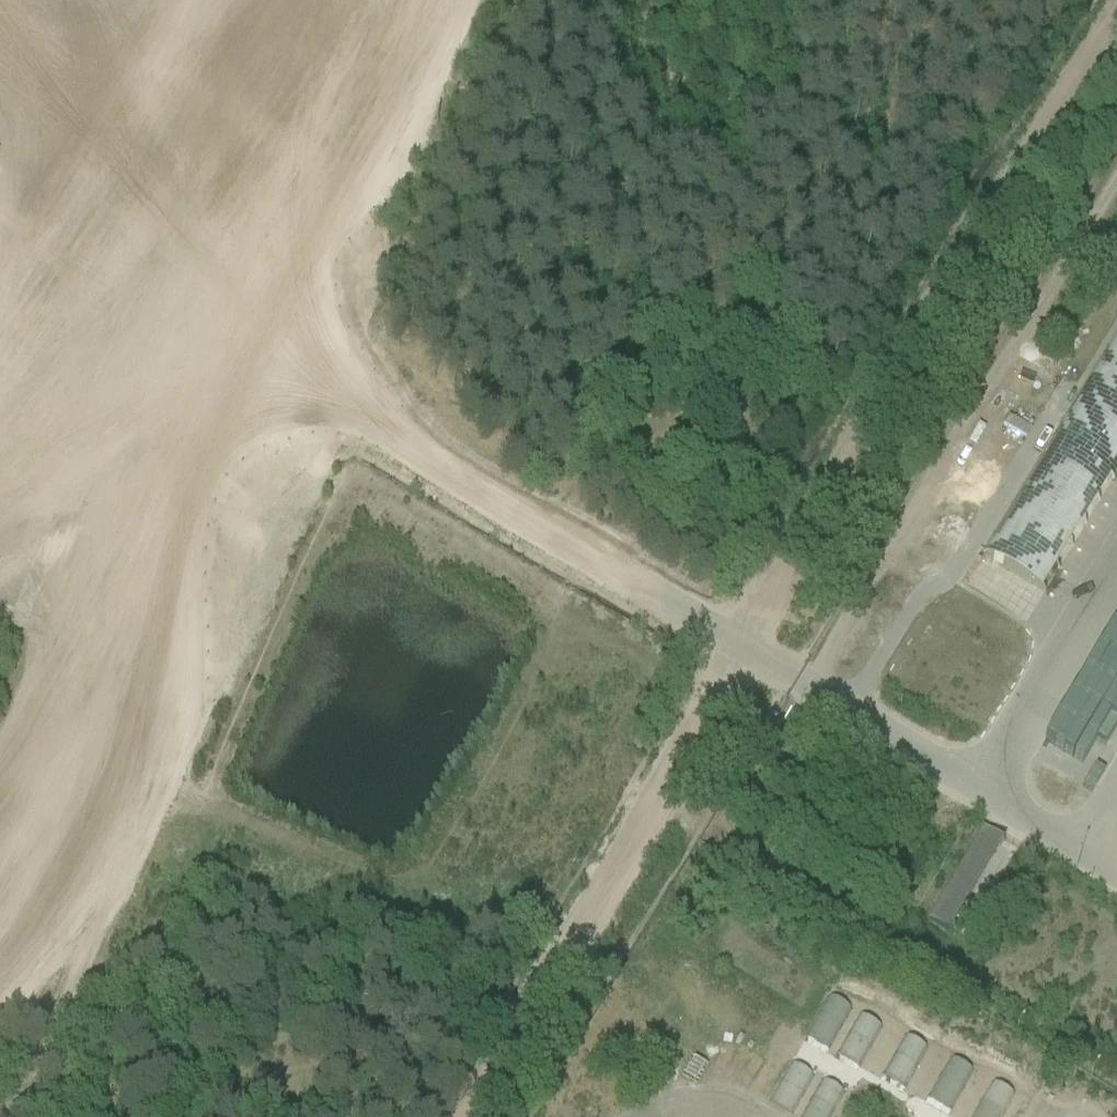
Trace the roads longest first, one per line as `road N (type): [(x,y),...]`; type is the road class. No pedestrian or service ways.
road 1 (track): [(476,1116),(1116,15)]
road 2 (track): [(205,0),(0,290)]

